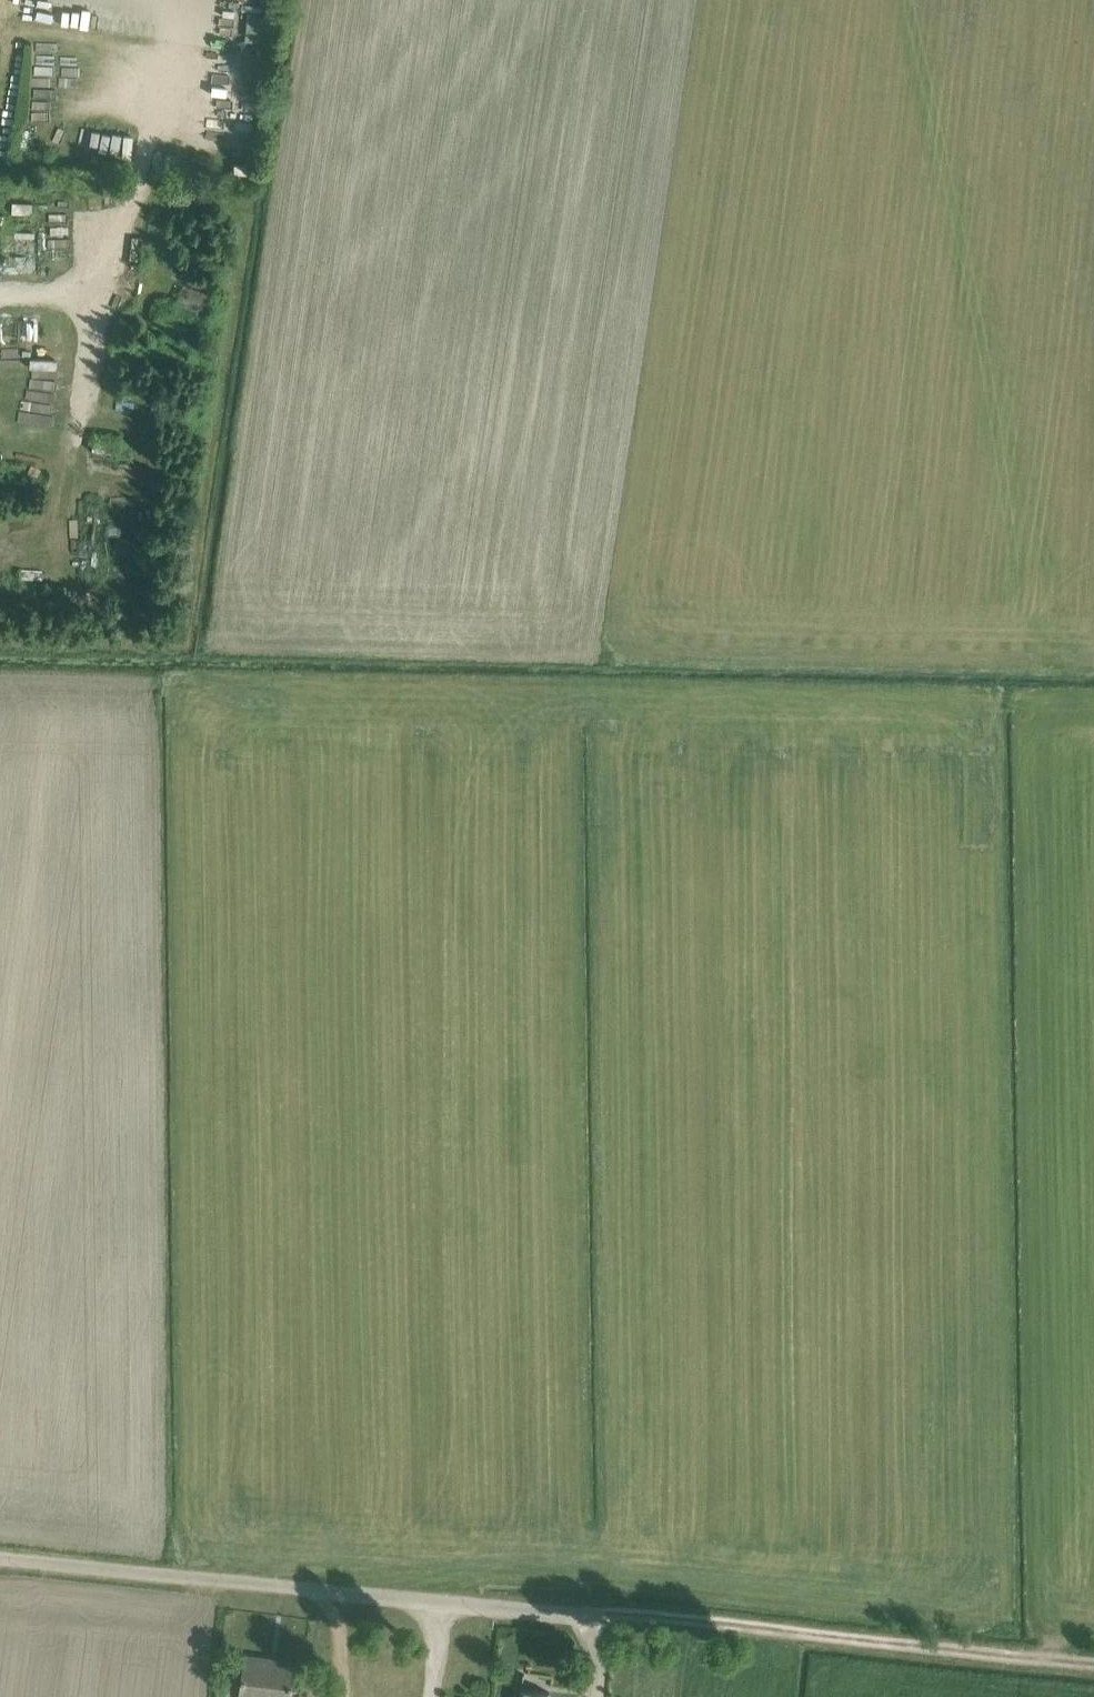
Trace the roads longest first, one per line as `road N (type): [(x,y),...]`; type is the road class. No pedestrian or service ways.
road 1 (unclassified): [(575,1613),(0,1558)]
road 2 (track): [(1093,1665),(575,1613)]

